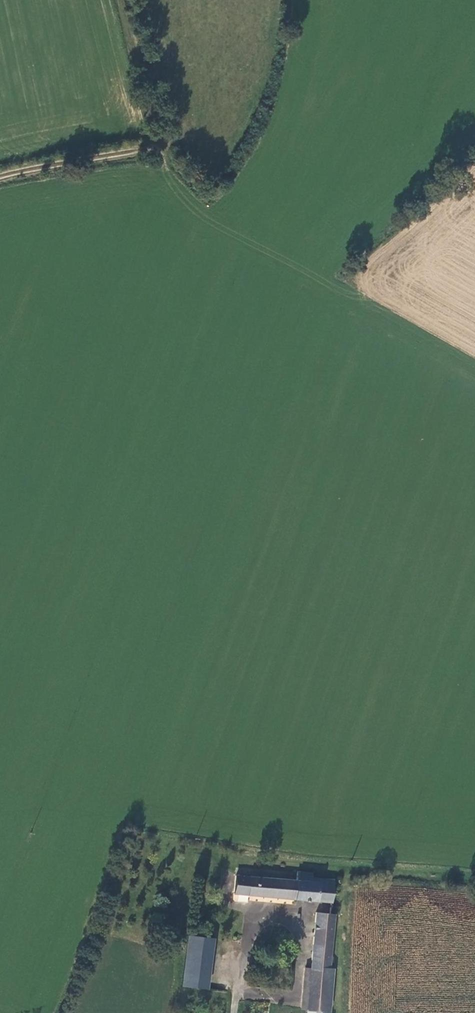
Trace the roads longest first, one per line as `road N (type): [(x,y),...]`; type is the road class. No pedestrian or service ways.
road 1 (track): [(351,289),(328,285),(189,204),(159,147)]
road 2 (track): [(0,177),(159,147)]
road 3 (track): [(159,147),(123,0)]

